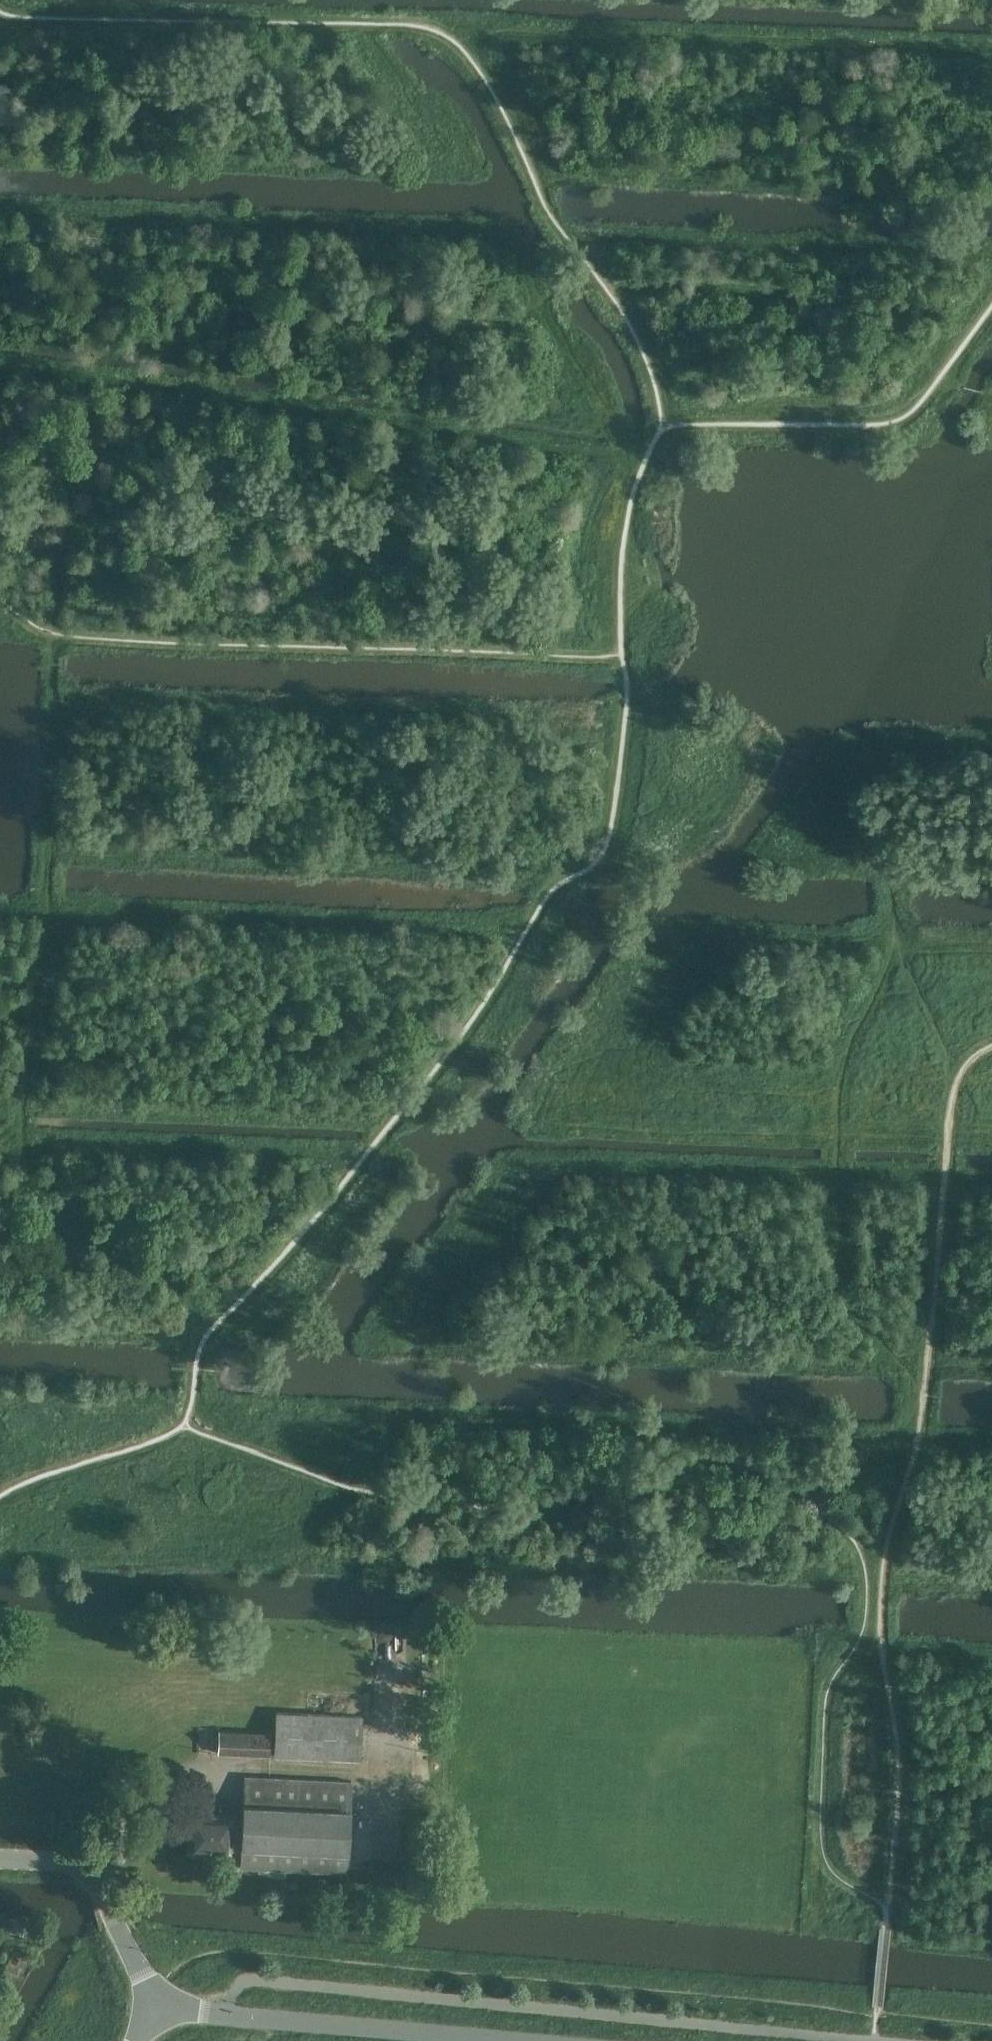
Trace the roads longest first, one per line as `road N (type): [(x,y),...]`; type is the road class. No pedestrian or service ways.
road 1 (unclassified): [(517,2040),(164,2012)]
road 2 (unclassified): [(164,2012),(80,1868),(0,1860)]

